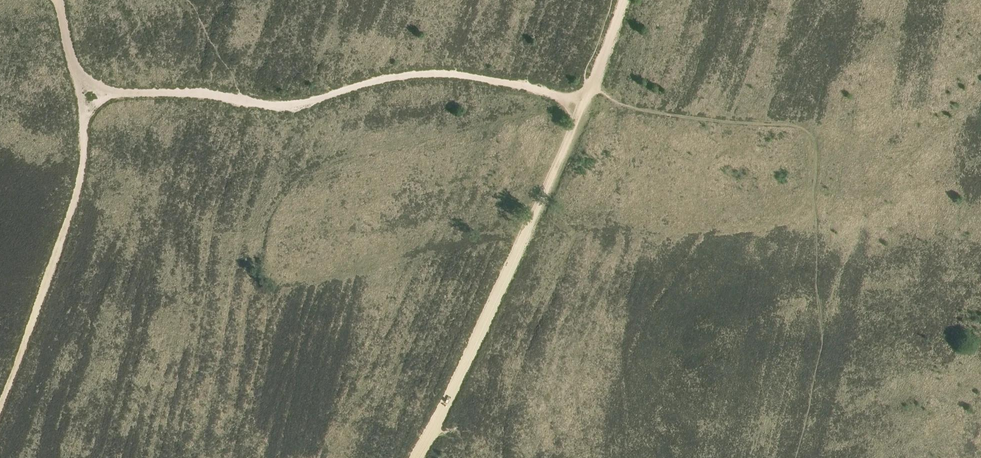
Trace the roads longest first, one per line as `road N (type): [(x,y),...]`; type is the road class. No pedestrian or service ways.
road 1 (track): [(79,93),(202,93),(292,106),(383,80),(441,74),(584,104)]
road 2 (track): [(416,457),(584,104)]
road 3 (track): [(79,93),(79,186),(0,406)]

